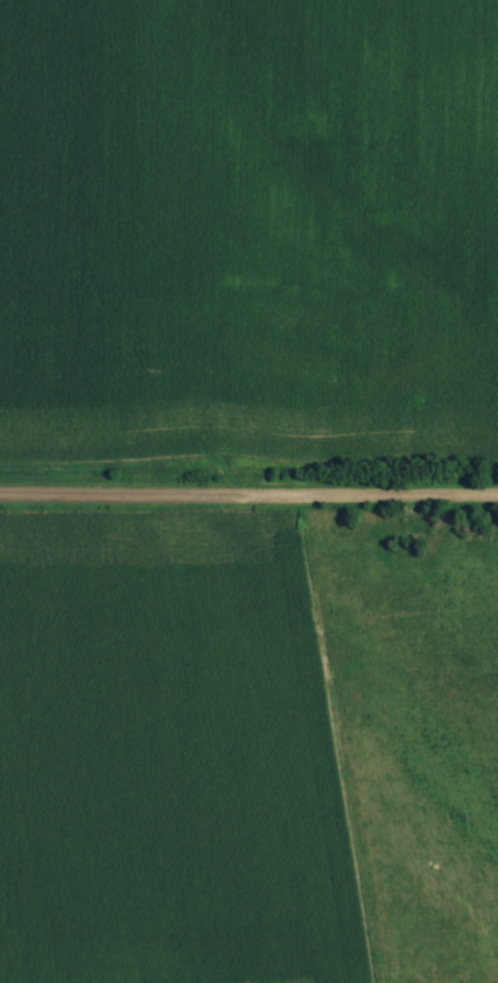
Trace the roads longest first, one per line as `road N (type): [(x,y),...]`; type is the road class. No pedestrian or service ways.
road 1 (residential): [(0,494),(497,498)]

